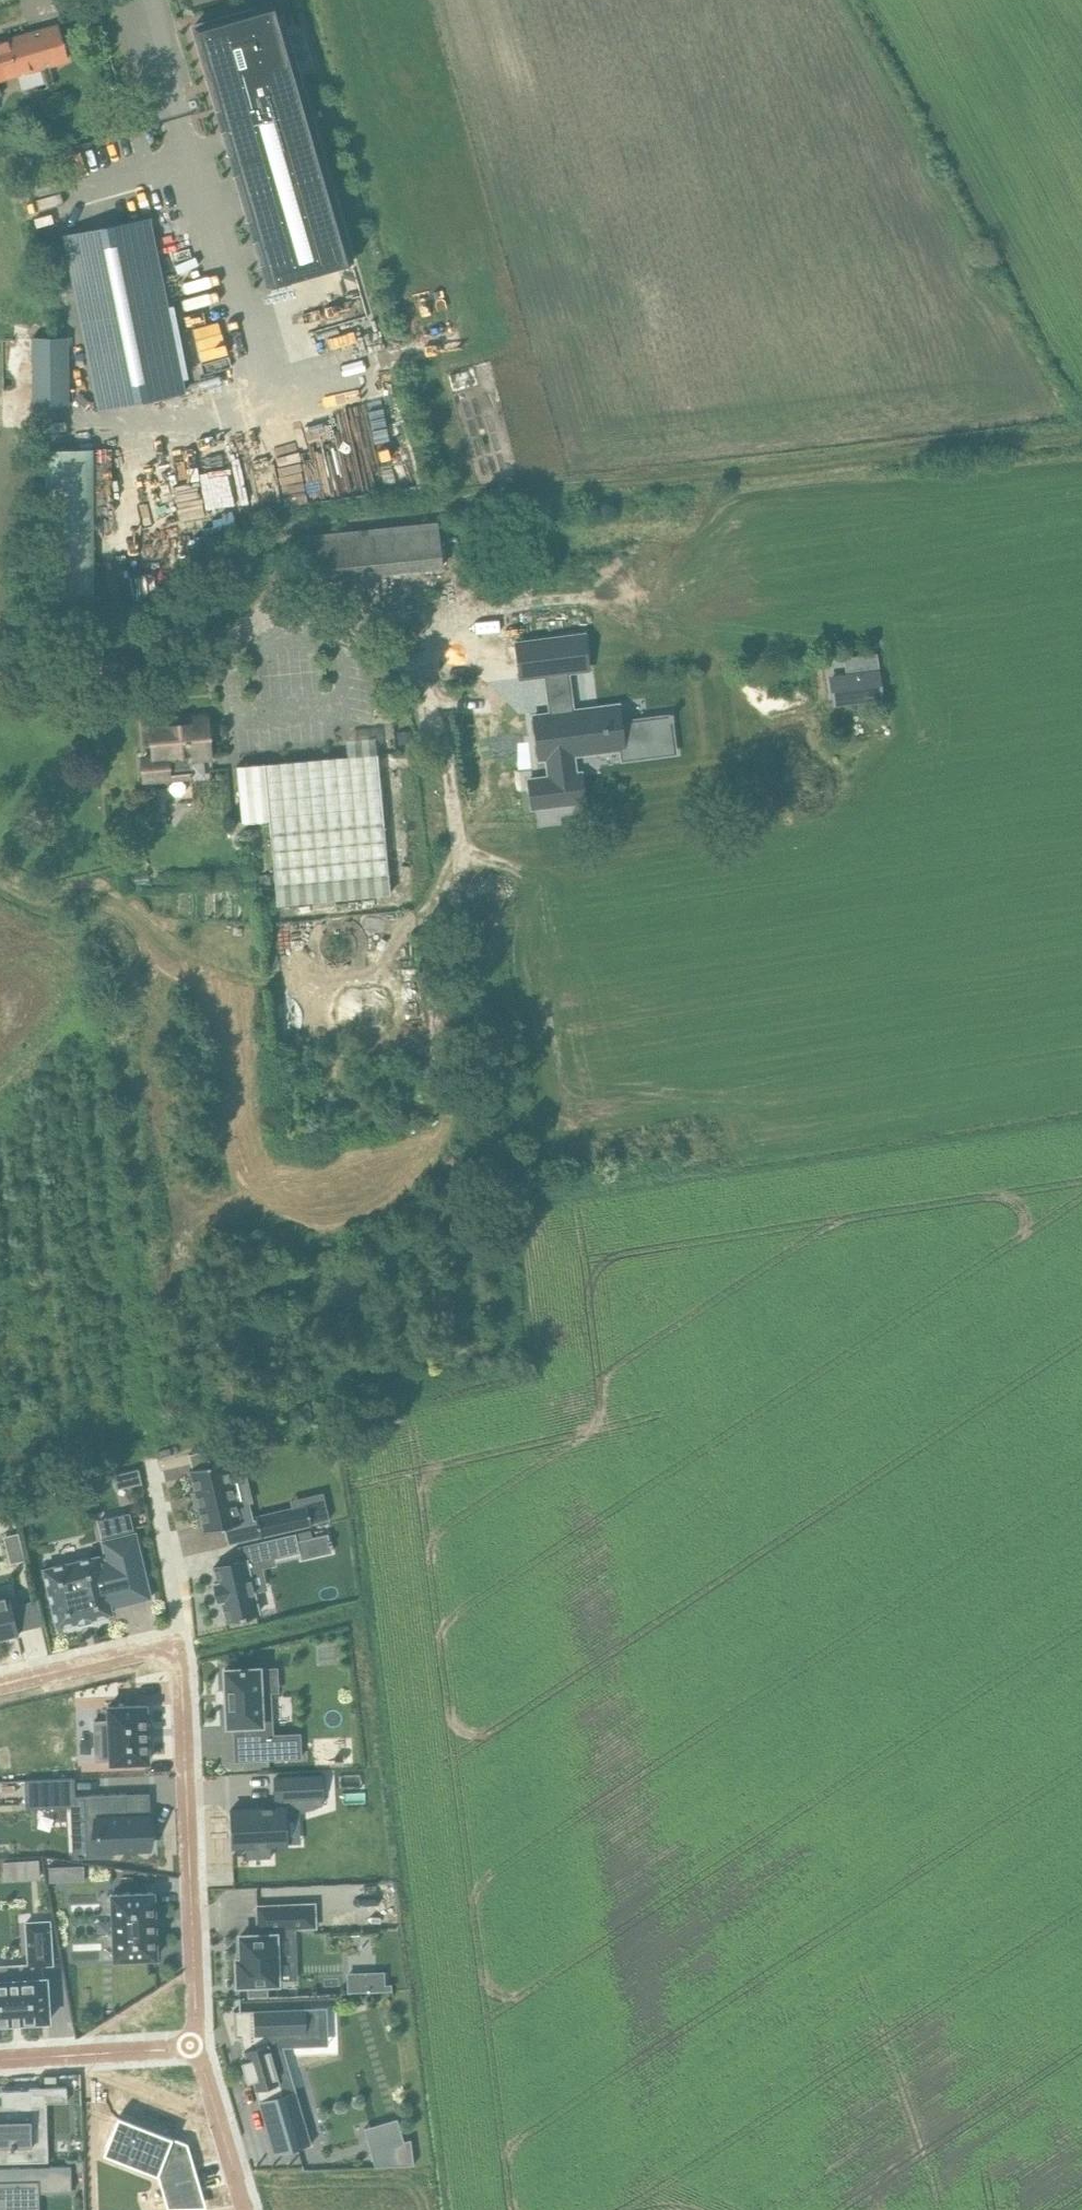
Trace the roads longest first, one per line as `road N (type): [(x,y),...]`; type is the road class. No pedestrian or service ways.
road 1 (residential): [(183,1652),(196,2045)]
road 2 (residential): [(0,2060),(196,2045)]
road 3 (residential): [(0,1688),(183,1652)]
road 4 (residential): [(155,1480),(183,1652)]
road 5 (residential): [(196,2045),(246,2209)]

